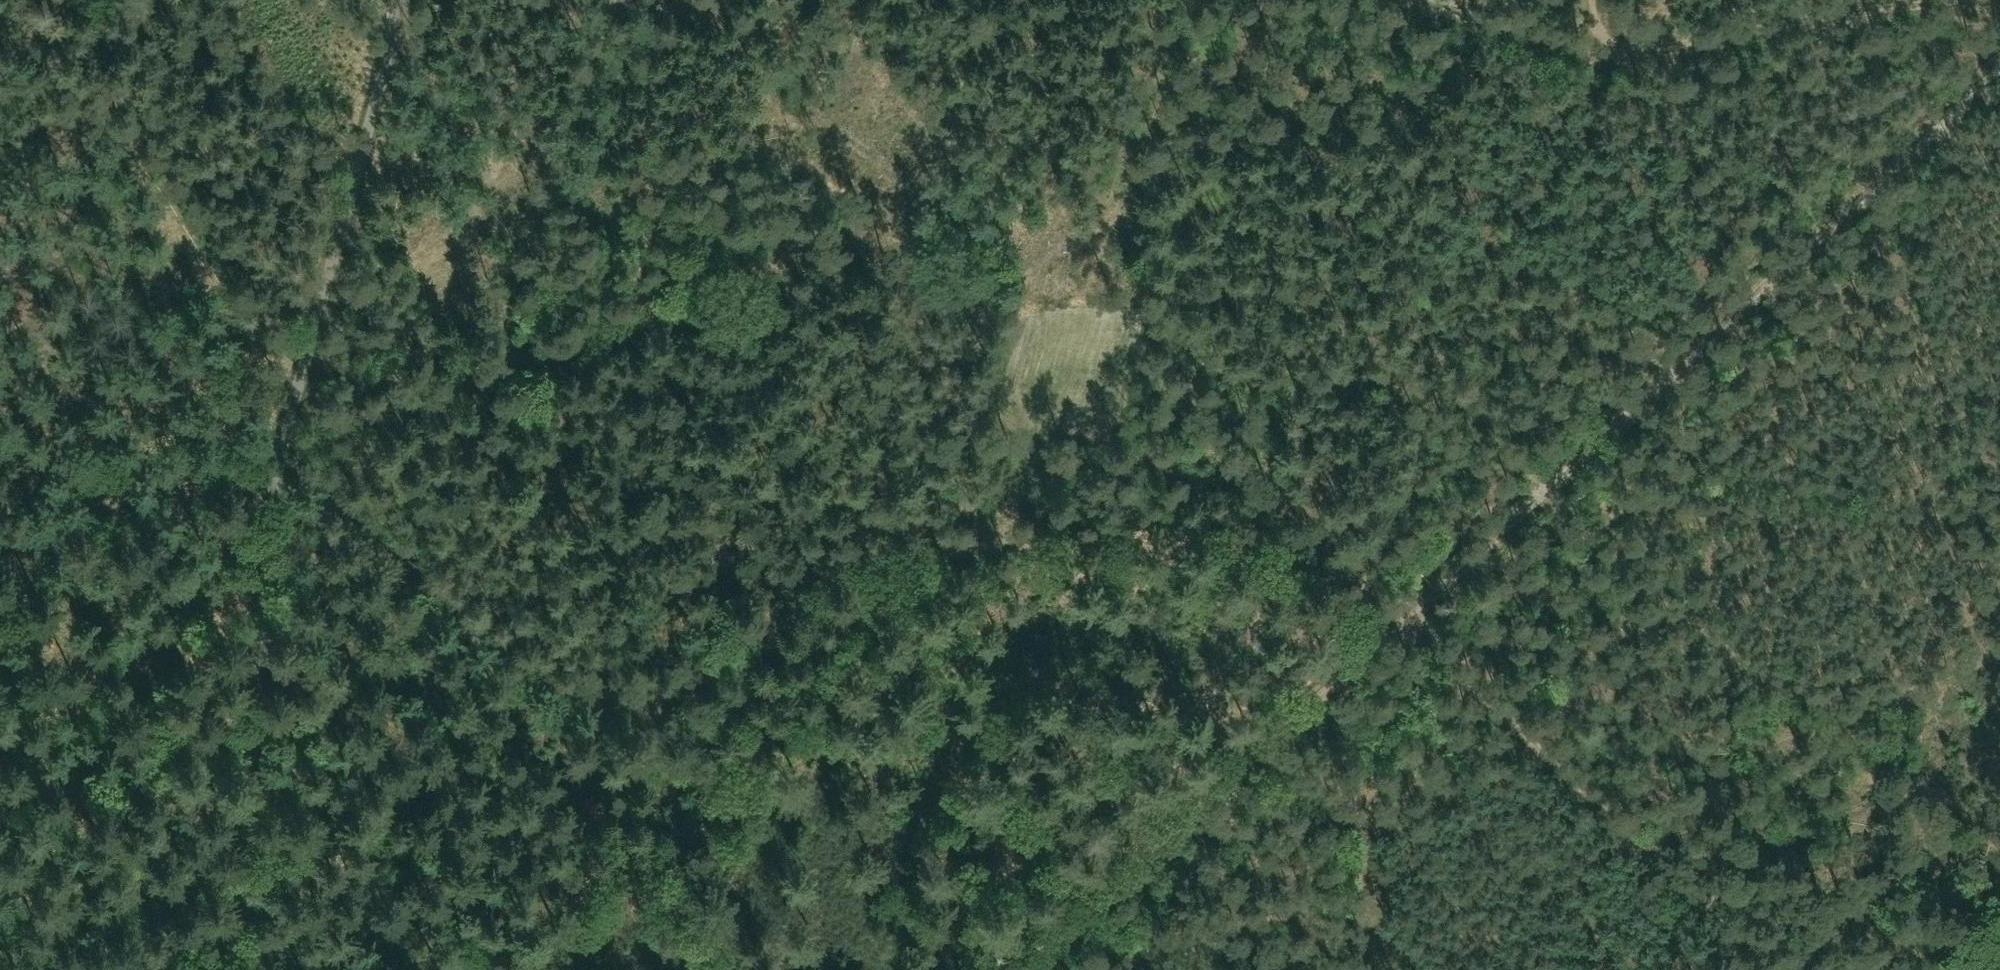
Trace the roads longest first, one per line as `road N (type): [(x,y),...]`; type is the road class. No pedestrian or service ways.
road 1 (track): [(275,468),(339,520),(401,596),(506,679),(563,708),(624,717),(708,701),(776,649),(876,590),(918,574),(993,564),(1101,551),(1294,548),(1405,610)]
road 2 (unclassified): [(205,969),(242,798),(284,390),(323,303),(392,0)]
road 3 (track): [(1999,62),(1405,610)]
road 4 (track): [(1405,610),(1057,921),(1026,969)]
road 5 (track): [(1405,610),(1733,969)]

